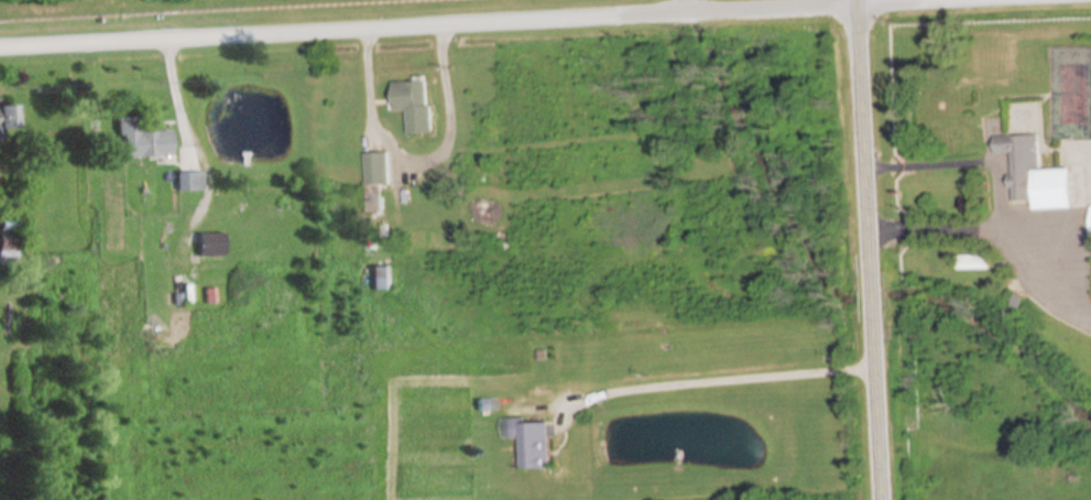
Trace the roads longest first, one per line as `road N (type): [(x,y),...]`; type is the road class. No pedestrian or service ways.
road 1 (residential): [(0,48),(1002,0)]
road 2 (tertiary): [(856,0),(877,499)]

